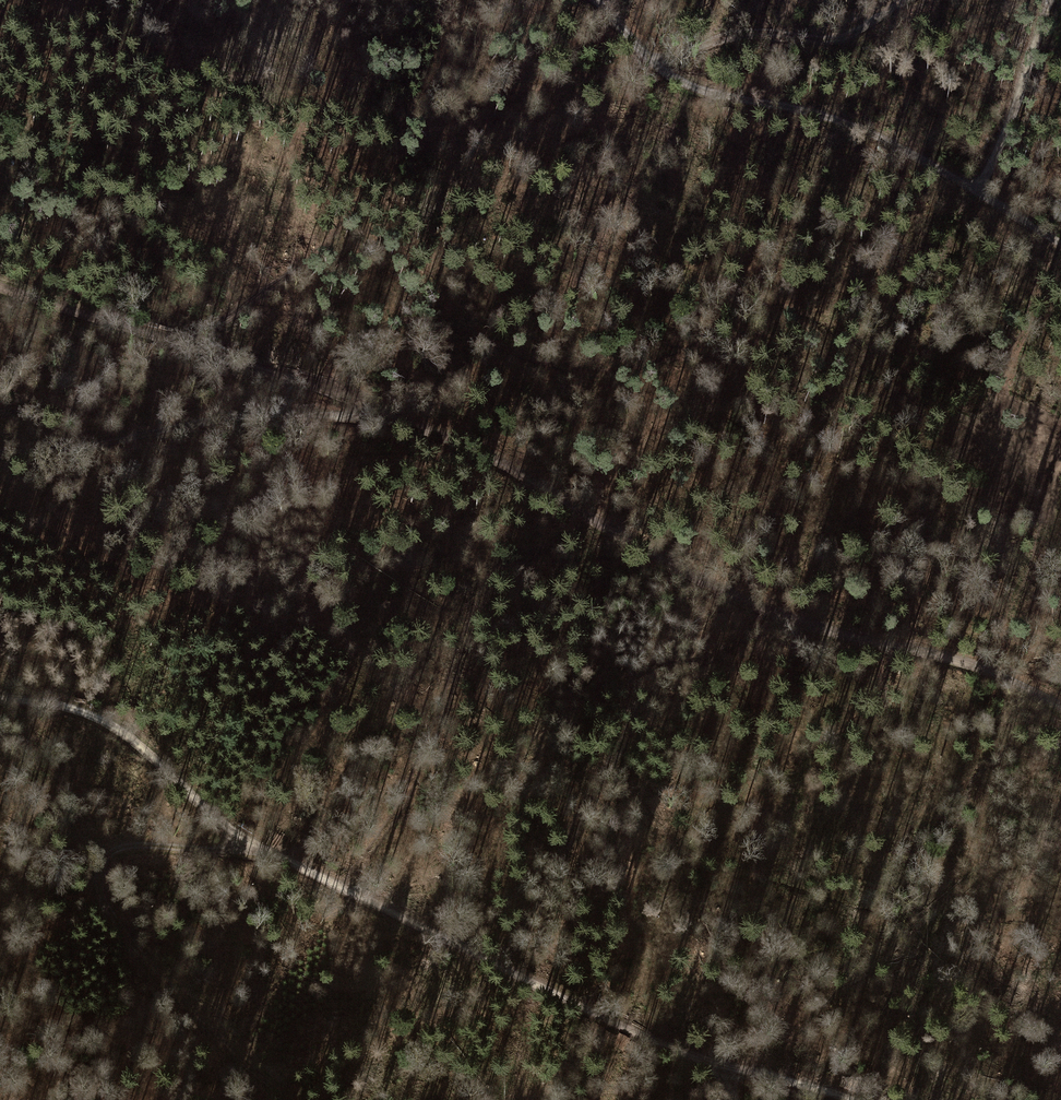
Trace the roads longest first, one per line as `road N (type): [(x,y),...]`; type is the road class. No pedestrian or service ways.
road 1 (track): [(0,283),(390,416),(501,461),(566,508),(807,627),(986,671),(1060,708)]
road 2 (track): [(0,699),(69,708),(116,728),(251,849),(632,1031),(851,1099)]
road 3 (track): [(302,386),(362,336),(405,319),(586,371),(642,366),(697,347),(803,231),(950,216),(972,188)]
road 4 (track): [(595,0),(680,79),(877,138),(1060,245)]
road 5 (track): [(292,1099),(165,982),(100,889),(103,863),(124,847),(251,849)]
road 6 (track): [(0,455),(251,413),(390,416)]
road 7 (track): [(657,61),(742,34),(837,39),(907,0)]
road 8 (track): [(980,192),(1048,0)]

